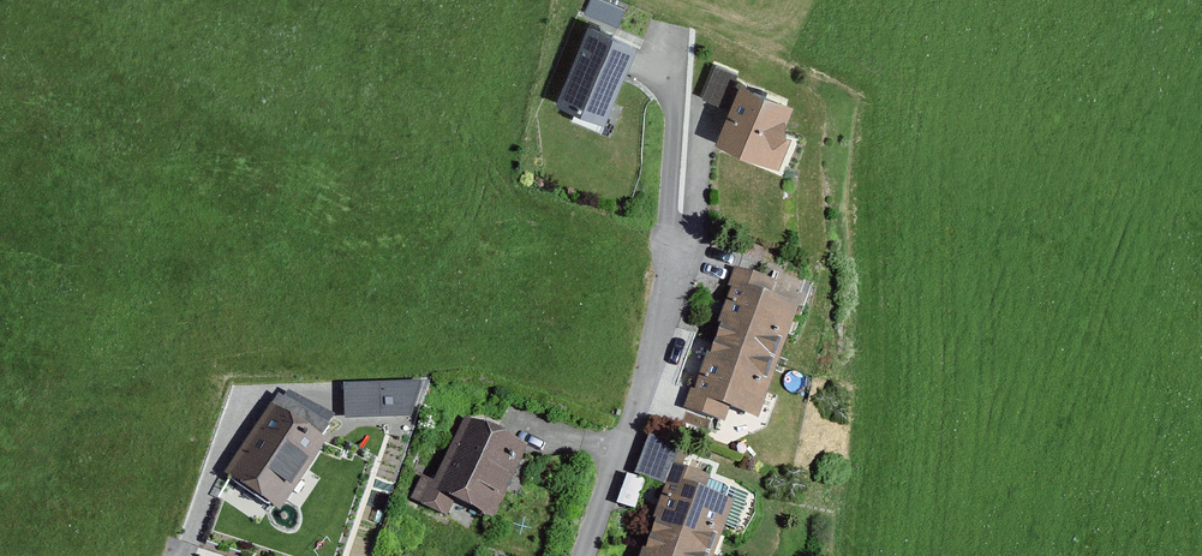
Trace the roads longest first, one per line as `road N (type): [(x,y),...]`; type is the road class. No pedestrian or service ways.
road 1 (residential): [(592,555),(637,424),(672,239),(683,69)]
road 2 (residential): [(184,555),(209,479),(251,401)]

